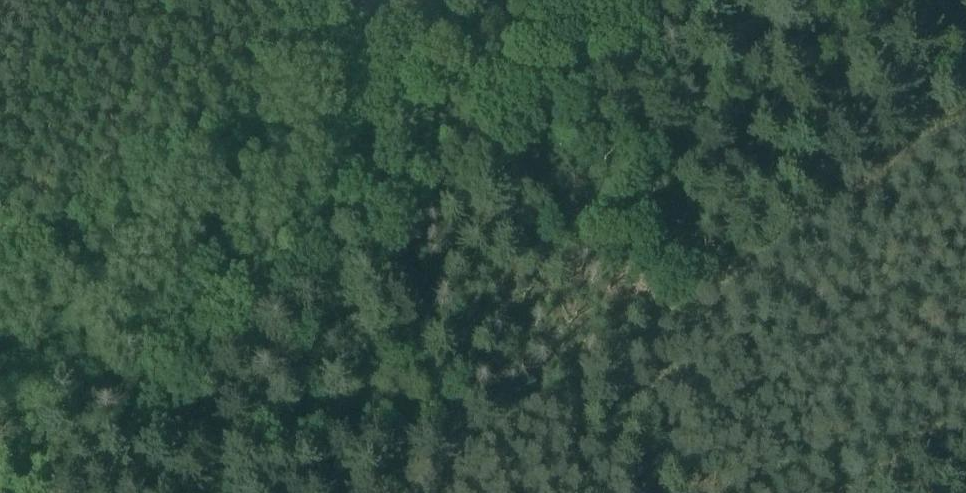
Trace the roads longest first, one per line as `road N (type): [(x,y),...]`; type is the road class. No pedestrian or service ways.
road 1 (track): [(402,492),(965,127)]
road 2 (track): [(0,343),(309,106),(322,64),(304,0)]
road 3 (track): [(666,322),(596,227),(557,195),(458,48),(522,0)]

